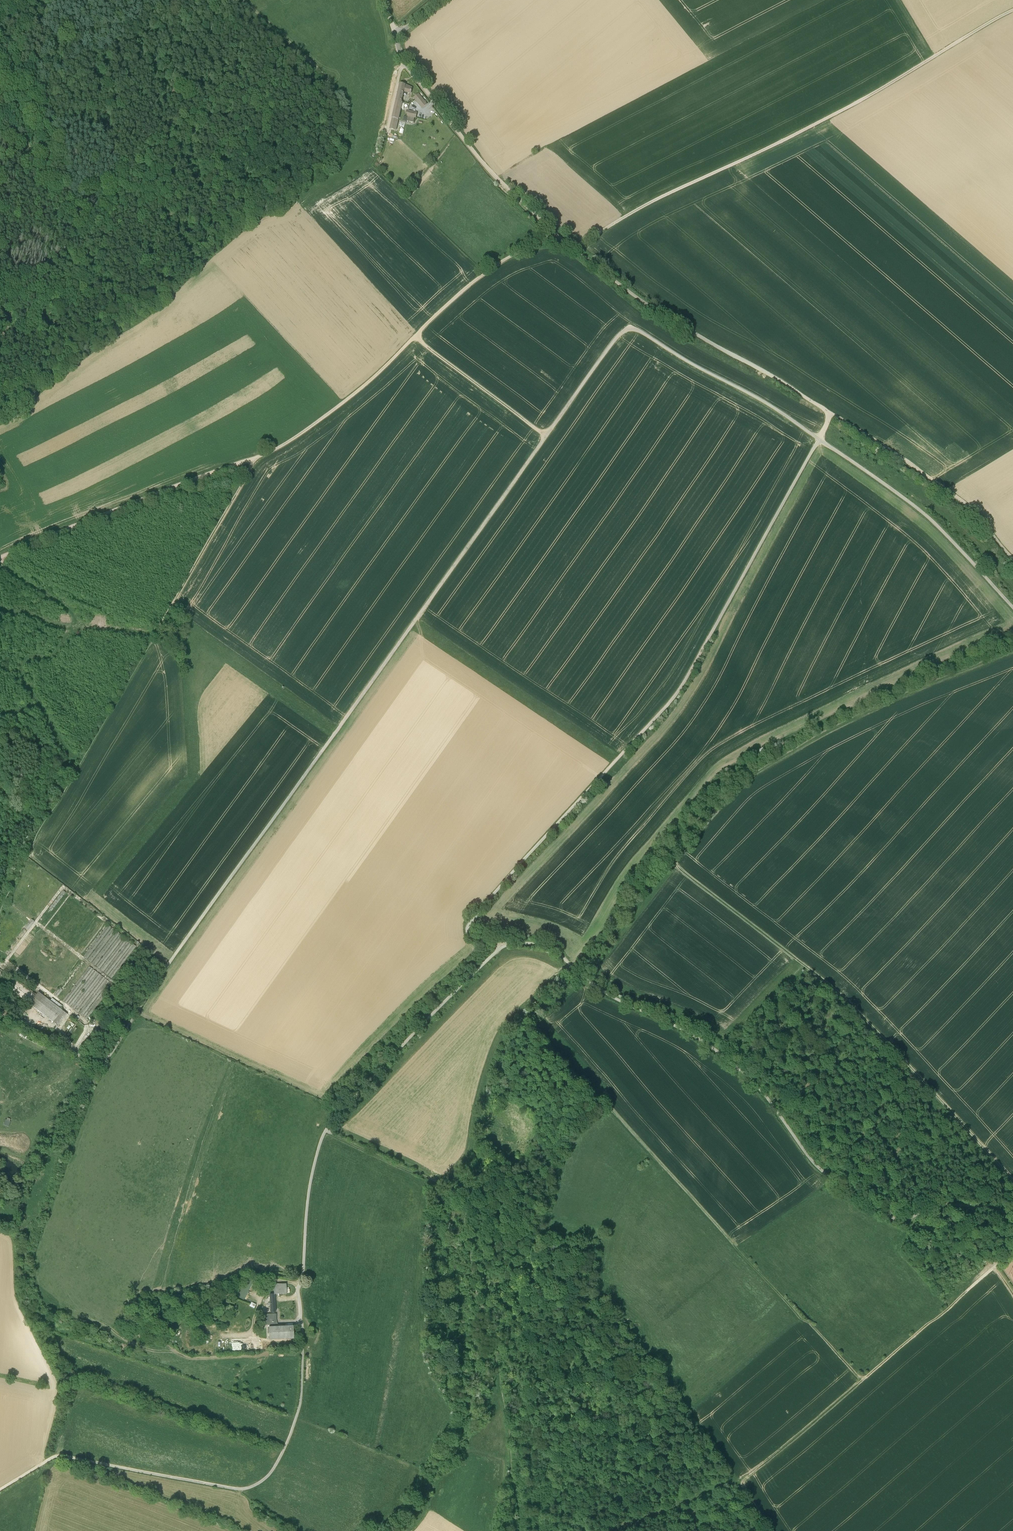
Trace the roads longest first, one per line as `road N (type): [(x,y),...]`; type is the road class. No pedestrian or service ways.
road 1 (unclassified): [(819,439),(640,331),(621,333),(105,1061)]
road 2 (unclassified): [(504,942),(322,1134),(306,1200),(298,1409),(267,1475),(239,1490),(60,1456),(0,1489)]
road 3 (track): [(1012,1185),(844,995),(674,859),(748,775),(896,697),(1012,650)]
road 4 (unclassified): [(504,942),(473,936),(471,918),(674,697),(819,439)]
road 5 (unclassified): [(1012,1214),(957,1205),(891,1216),(813,1163),(765,1094),(704,1040),(603,990),(548,944),(504,942)]
road 6 (track): [(255,457),(0,912)]
road 7 (track): [(575,249),(654,201),(864,99),(1012,10)]
road 8 (track): [(326,1127),(459,1186),(459,1263),(497,1372),(521,1530)]
road 9 (track): [(556,234),(484,273),(346,400),(255,457)]
road 10 (track): [(832,414),(649,304),(575,249)]
road 11 (track): [(255,457),(0,557)]
road 12 (unclassified): [(1012,608),(947,534),(819,439)]
road 13 (track): [(1012,558),(960,501),(832,414)]
road 14 (track): [(1012,1298),(993,1269),(859,1385)]
road 15 (track): [(415,336),(547,436)]
road 16 (track): [(556,234),(443,113)]
road 17 (track): [(859,1385),(740,1488)]
road 18 (track): [(859,1385),(757,1273)]
road 19 (unclassified): [(443,113),(397,41),(440,0)]

